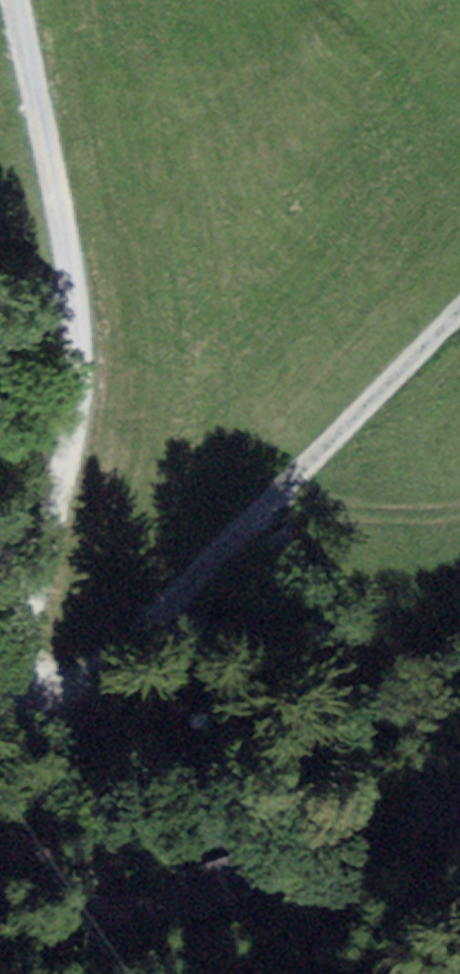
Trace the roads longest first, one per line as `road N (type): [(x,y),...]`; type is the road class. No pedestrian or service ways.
road 1 (track): [(0,728),(24,694),(79,373),(60,208),(15,0)]
road 2 (track): [(24,694),(104,655),(171,601),(459,313)]
road 3 (track): [(0,785),(147,827)]

